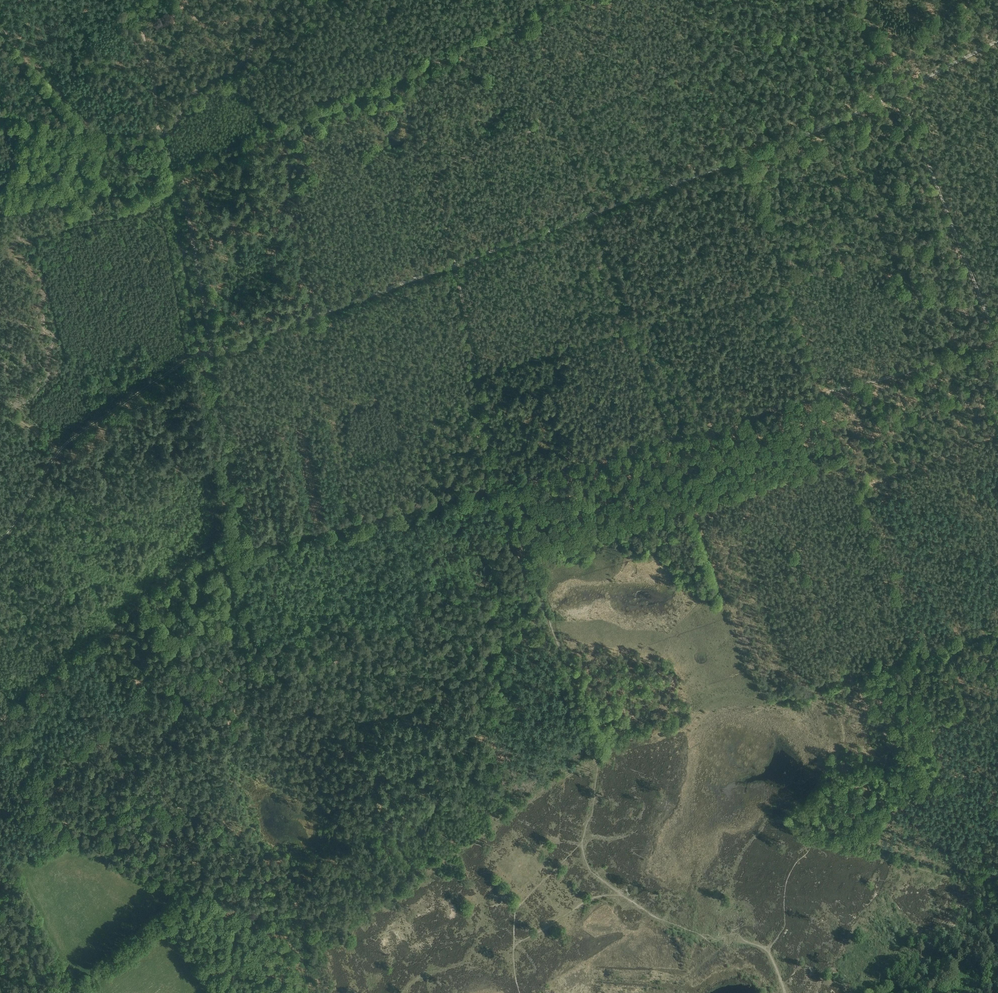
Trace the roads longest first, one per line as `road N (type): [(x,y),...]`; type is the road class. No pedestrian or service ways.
road 1 (track): [(997,41),(805,135),(210,352)]
road 2 (track): [(500,487),(260,545),(243,542),(210,352)]
road 3 (track): [(863,0),(995,335)]
road 4 (unclassified): [(0,118),(160,134),(203,82),(240,66),(282,0)]
road 5 (track): [(995,335),(904,373),(671,438)]
road 6 (track): [(0,725),(238,525)]
road 7 (track): [(500,487),(438,184)]
road 8 (track): [(0,538),(61,448),(210,352)]
road 9 (track): [(953,645),(915,657),(846,463)]
road 10 (track): [(947,785),(898,802),(872,853),(976,884)]
road 11 (track): [(769,952),(785,923),(784,892),(798,857),(825,838),(872,853)]
road 12 (track): [(671,438),(500,487)]
road 13 (track): [(947,785),(935,727),(967,712),(953,645)]

